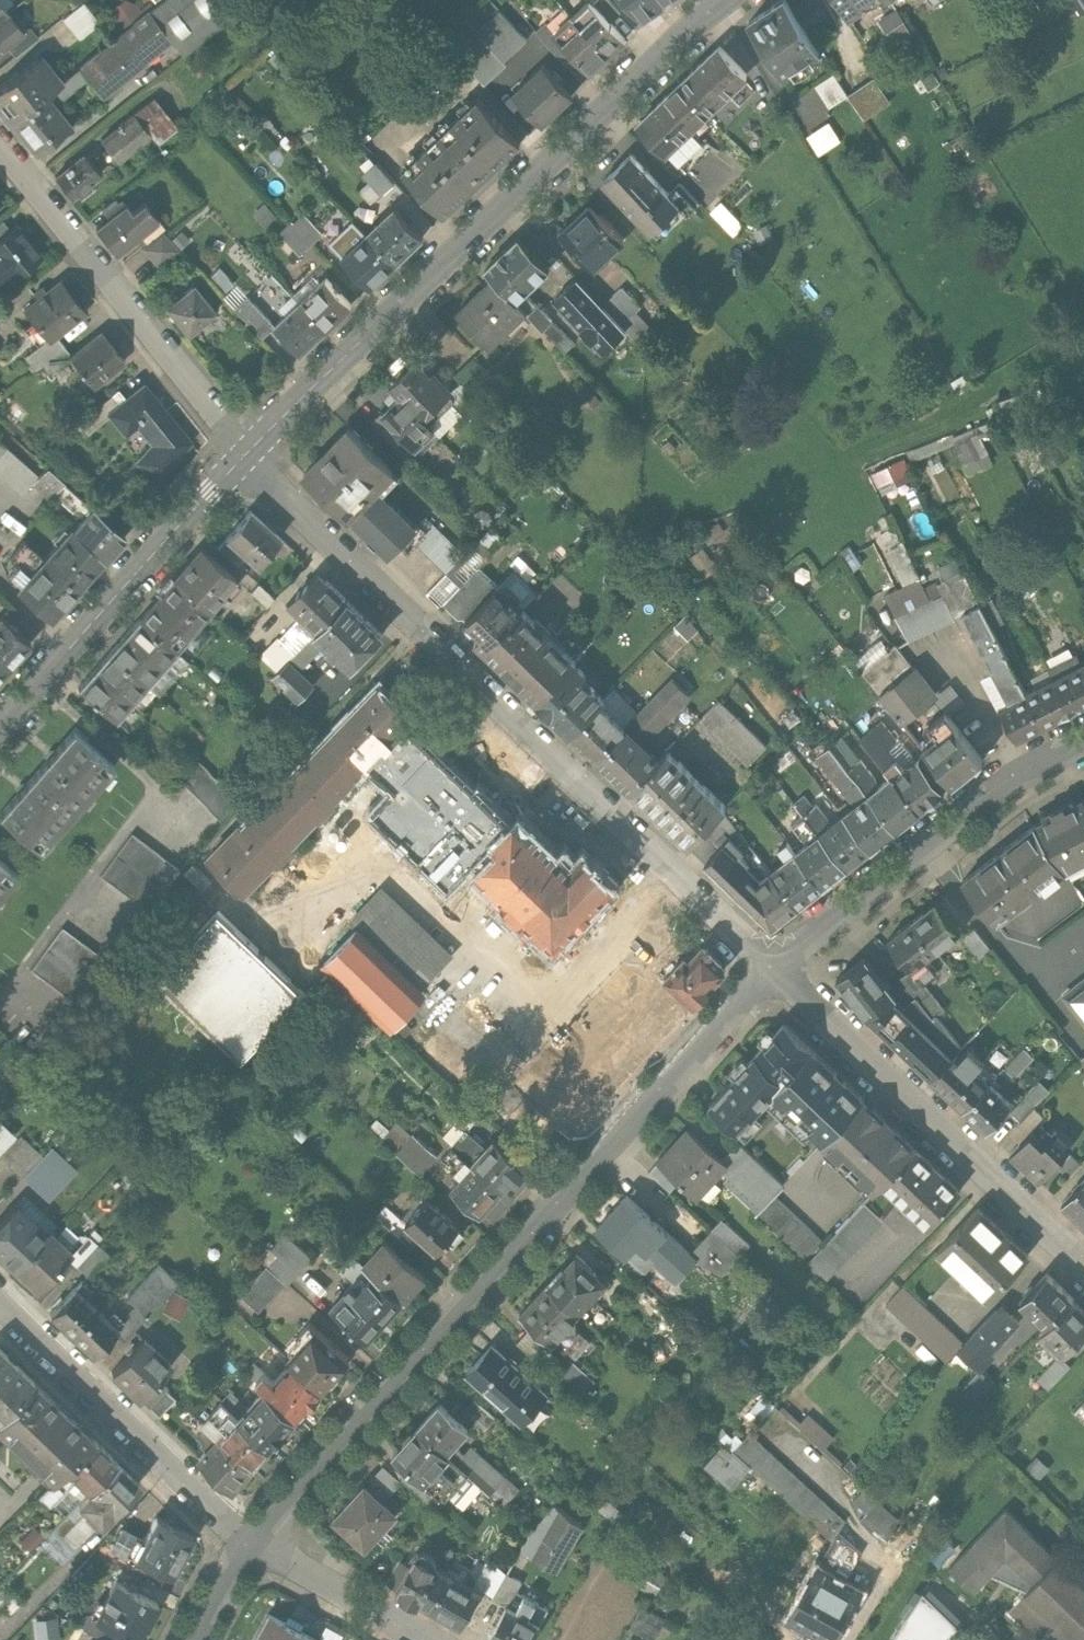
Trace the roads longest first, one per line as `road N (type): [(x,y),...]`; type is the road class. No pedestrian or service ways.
road 1 (residential): [(772,970),(247,1542)]
road 2 (residential): [(772,970),(247,453)]
road 3 (tertiary): [(247,453),(728,0)]
road 4 (residential): [(1083,1269),(772,970)]
road 5 (residential): [(247,453),(0,147)]
road 6 (residential): [(1083,739),(1009,777),(772,970)]
road 7 (tertiary): [(0,726),(247,453)]
road 8 (residential): [(0,1300),(247,1542)]
road 9 (residential): [(247,1542),(422,1639)]

